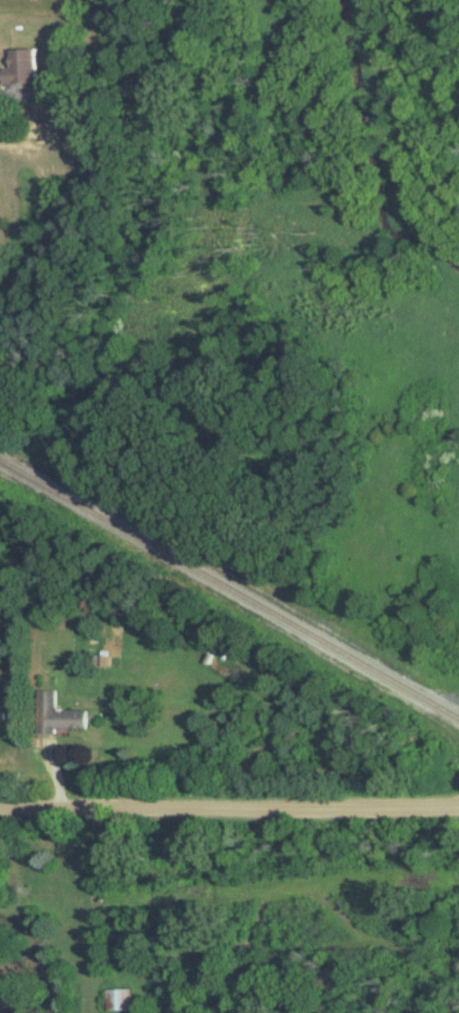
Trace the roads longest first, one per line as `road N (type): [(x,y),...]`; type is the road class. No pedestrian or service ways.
road 1 (residential): [(458,807),(0,804)]

